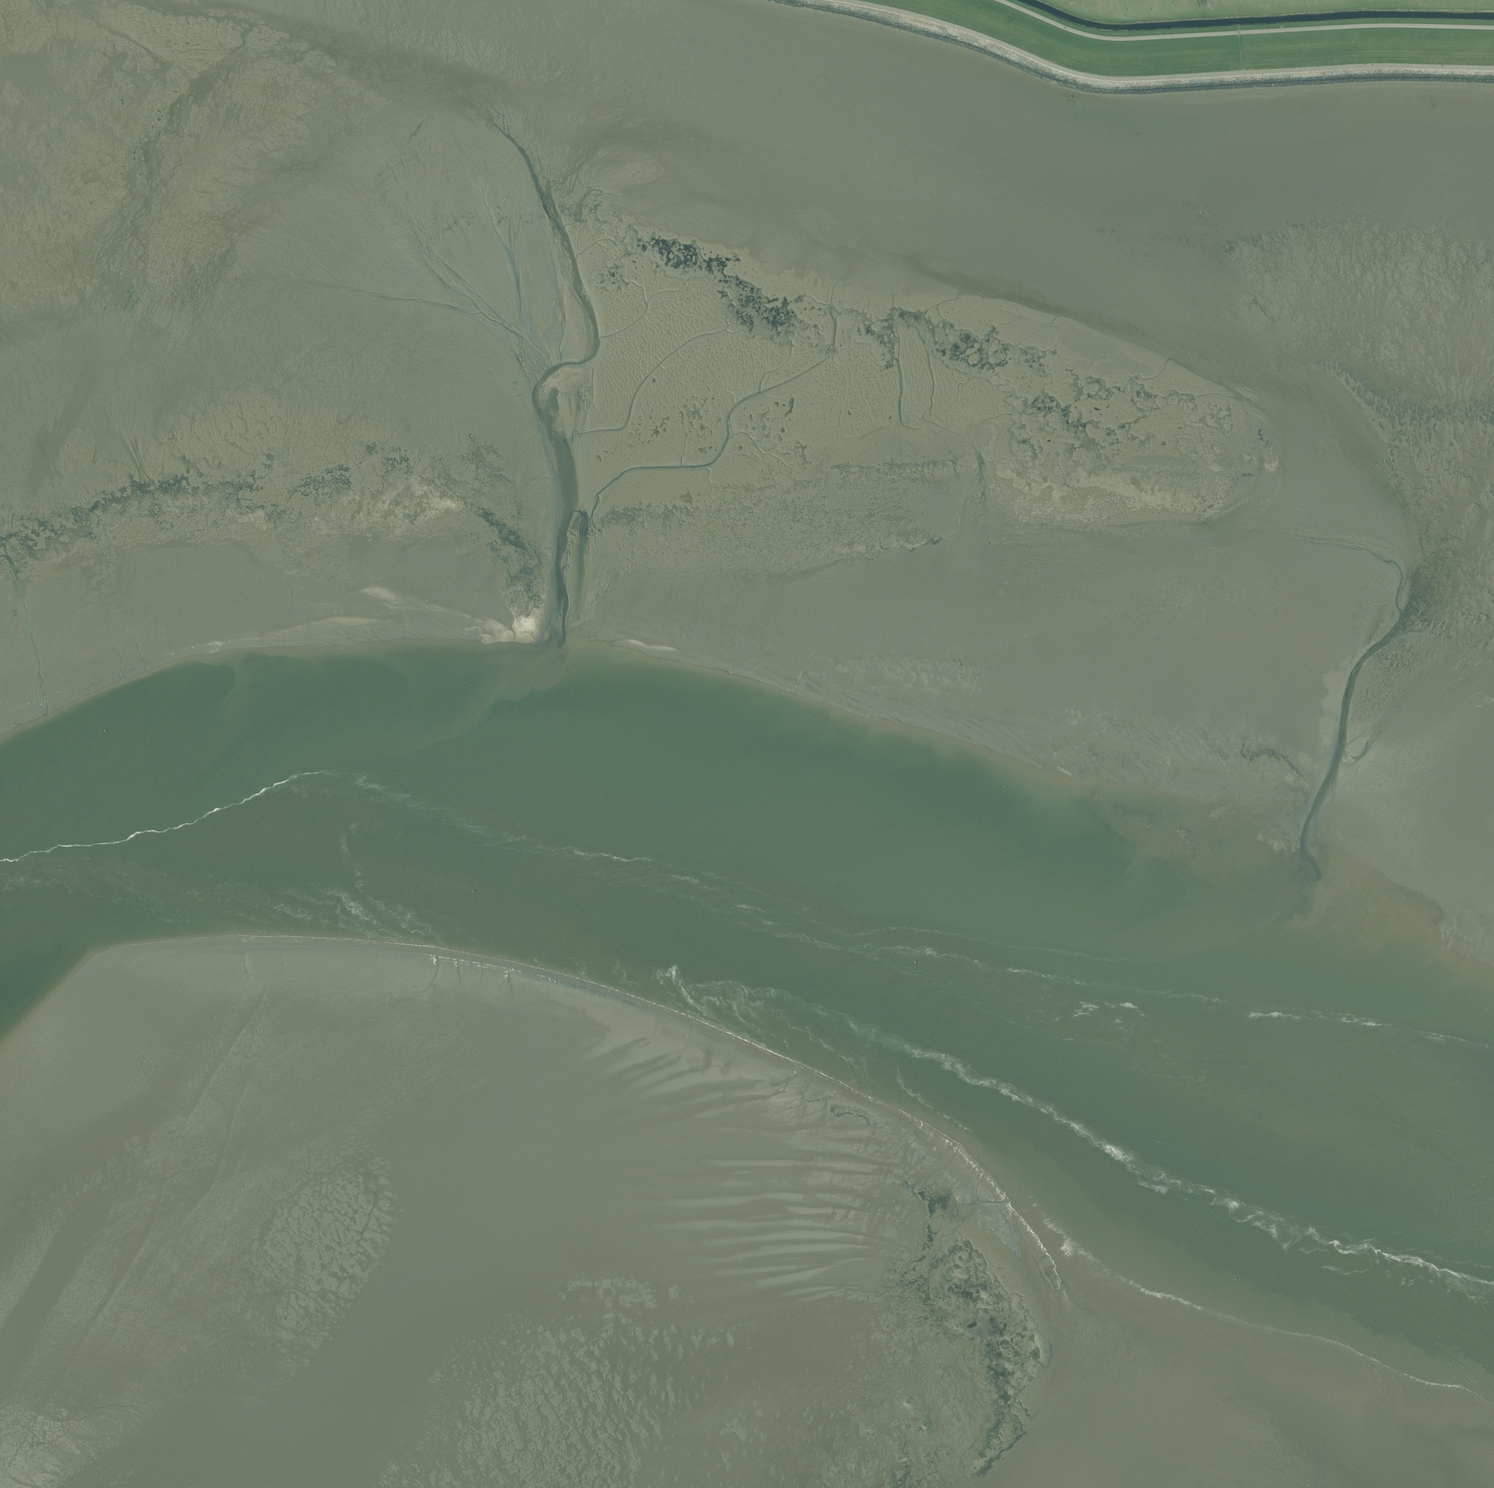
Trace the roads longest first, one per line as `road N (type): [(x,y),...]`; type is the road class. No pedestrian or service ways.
road 1 (unclassified): [(826,0),(965,34),(1105,82),(1493,72)]
road 2 (unclassified): [(1493,30),(1111,41),(995,0)]

